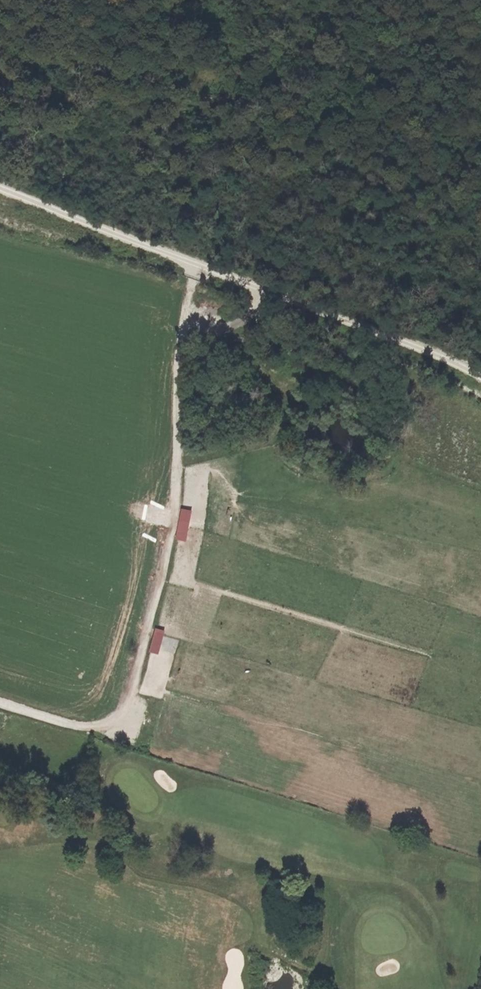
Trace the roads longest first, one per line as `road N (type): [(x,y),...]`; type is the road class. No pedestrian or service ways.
road 1 (track): [(211,334),(277,379),(289,417),(268,448),(181,466),(130,716),(108,729),(85,728),(0,701)]
road 2 (track): [(196,267),(369,327),(480,378)]
road 3 (track): [(267,295),(211,334),(184,335),(196,267)]
road 4 (track): [(181,466),(184,335)]

